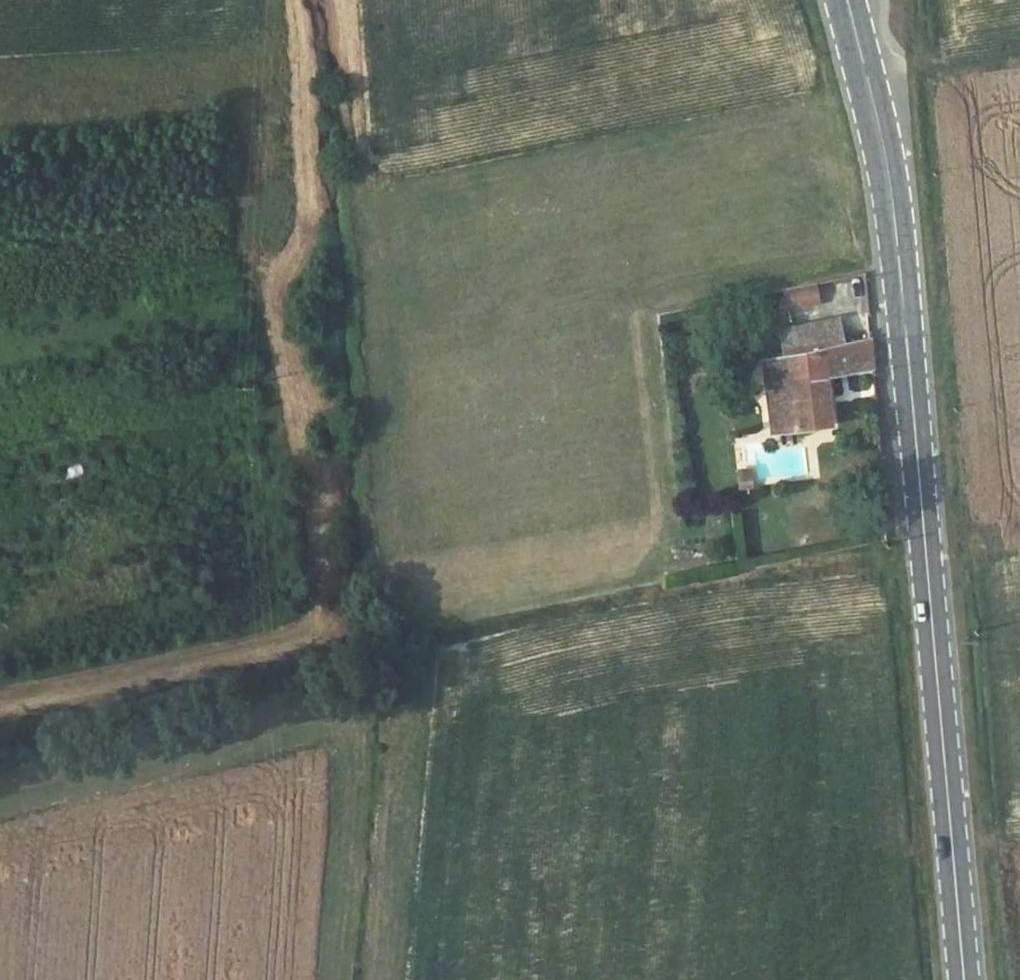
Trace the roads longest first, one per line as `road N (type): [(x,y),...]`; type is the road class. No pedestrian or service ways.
road 1 (primary): [(837,0),(871,132),(931,586)]
road 2 (primary): [(931,586),(907,247),(857,0)]
road 3 (primary): [(970,979),(931,586)]
road 4 (track): [(0,702),(305,631)]

